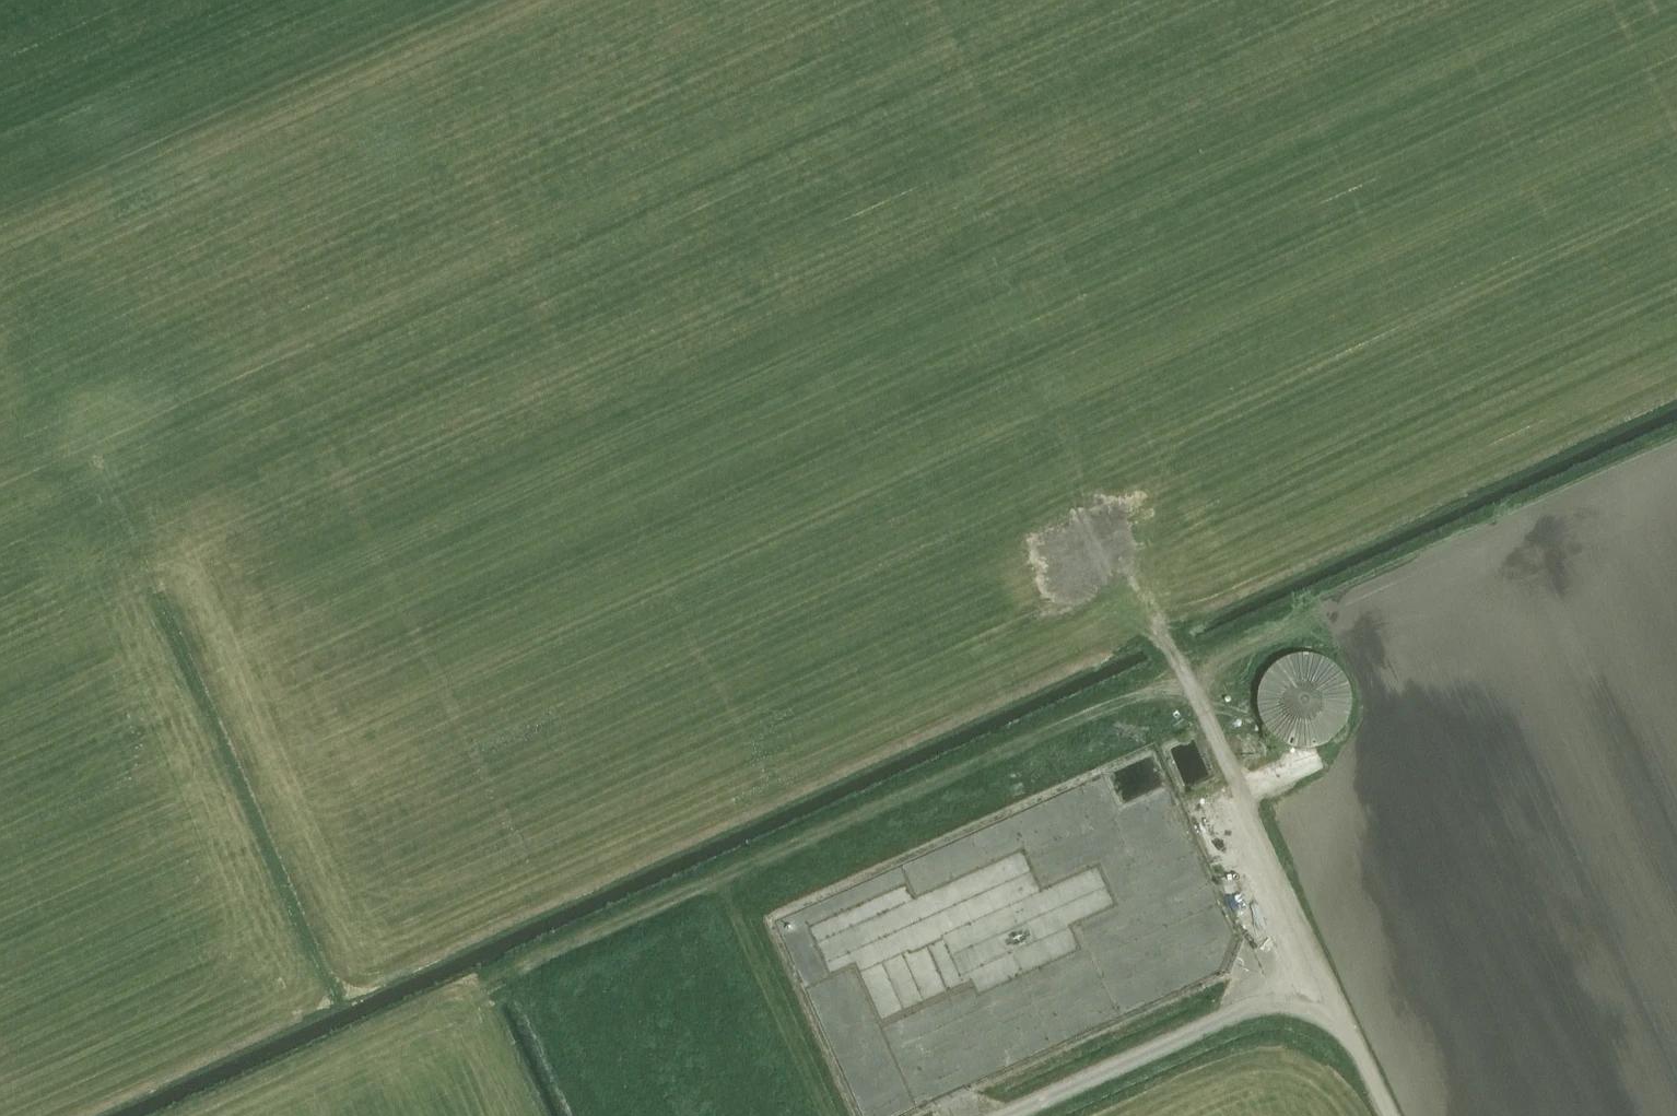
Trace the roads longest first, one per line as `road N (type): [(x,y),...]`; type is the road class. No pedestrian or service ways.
road 1 (unclassified): [(1014,1115),(1325,976)]
road 2 (unclassified): [(1325,976),(1242,795)]
road 3 (unclassified): [(1390,1115),(1325,976)]

